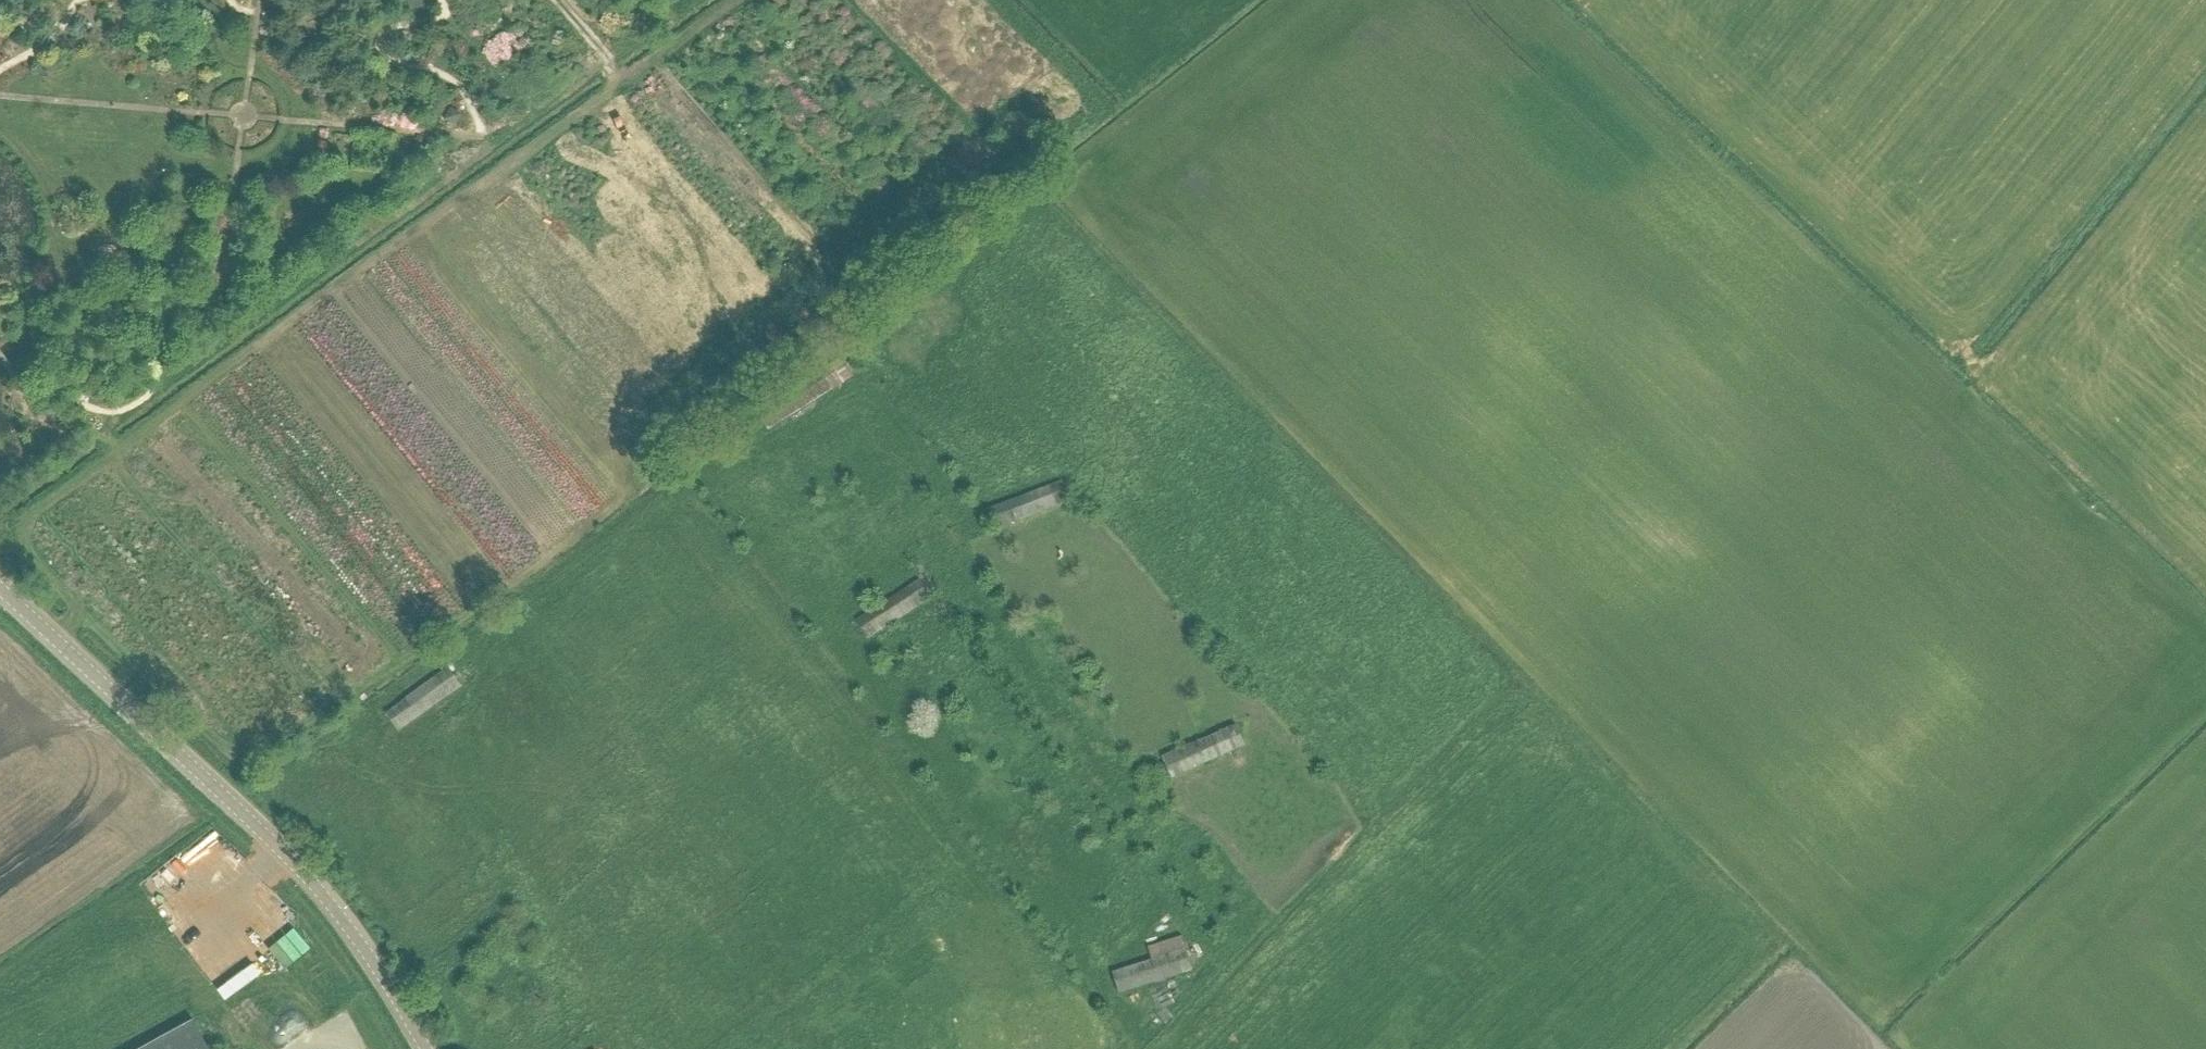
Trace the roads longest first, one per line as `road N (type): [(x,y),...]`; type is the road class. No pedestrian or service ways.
road 1 (tertiary): [(421,1048),(385,983),(313,897),(0,597)]
road 2 (track): [(554,0),(615,71),(613,91),(588,111)]

